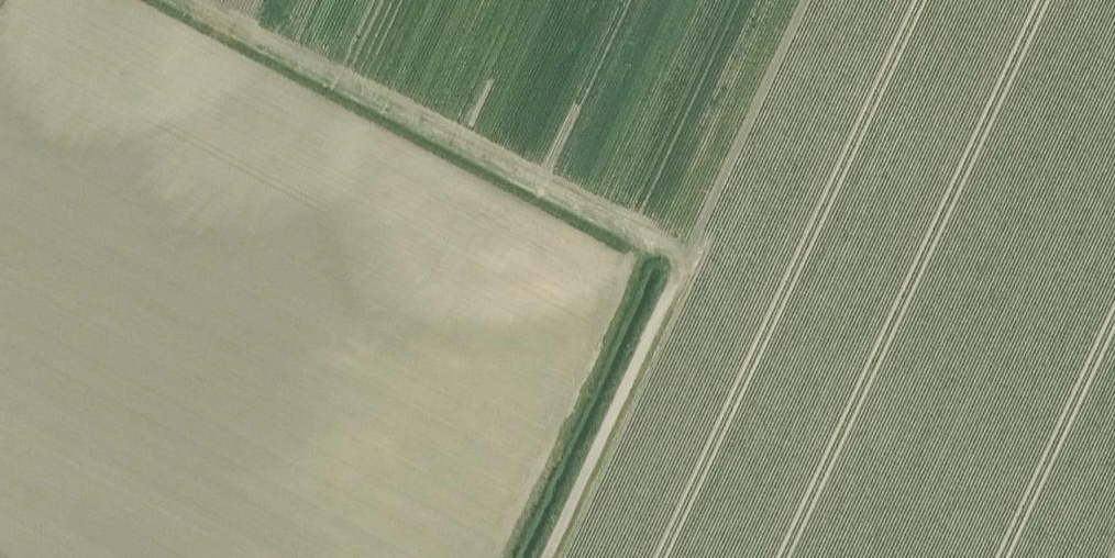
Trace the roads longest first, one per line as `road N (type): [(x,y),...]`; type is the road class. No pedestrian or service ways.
road 1 (track): [(544,557),(675,274)]

